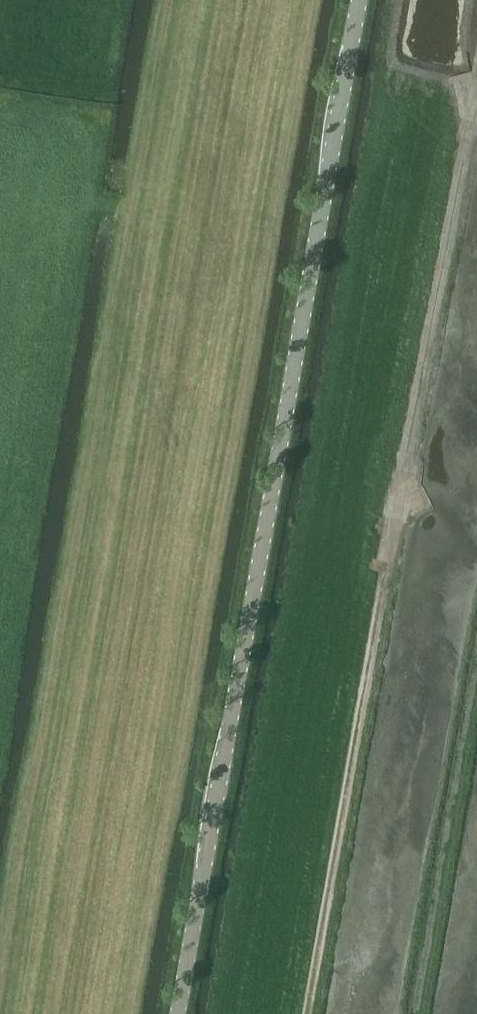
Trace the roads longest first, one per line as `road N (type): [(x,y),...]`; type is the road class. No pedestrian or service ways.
road 1 (unclassified): [(360,0),(176,1013)]
road 2 (track): [(309,1013),(476,133)]

